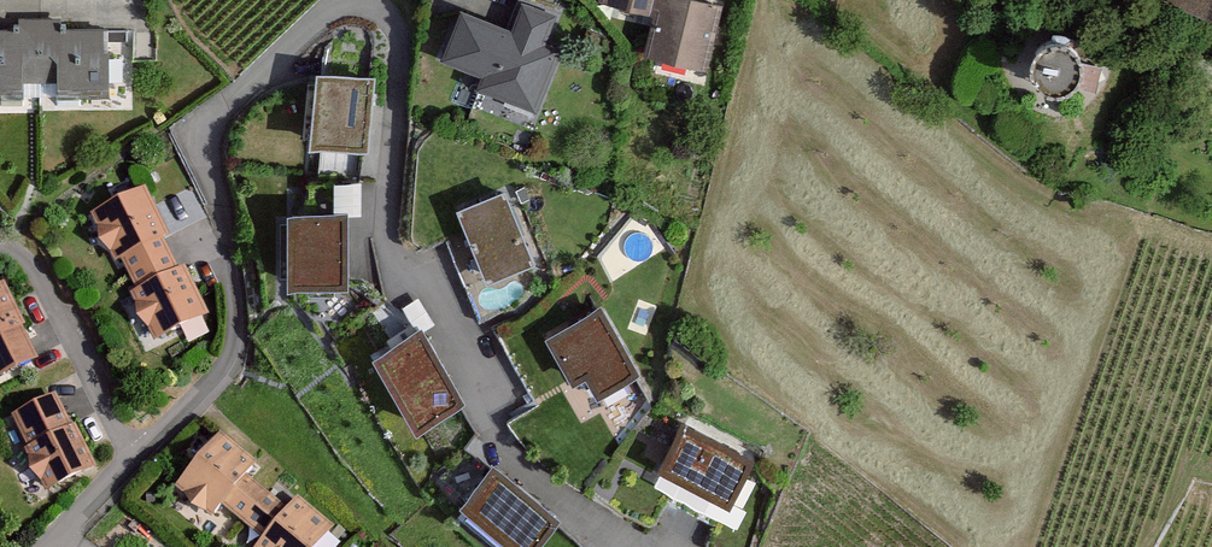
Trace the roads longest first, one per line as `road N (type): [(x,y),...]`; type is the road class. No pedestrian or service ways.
road 1 (residential): [(49,546),(222,368),(237,321),(213,234),(209,153),(224,107),(331,15),(376,19),(387,67),(384,160),(394,258),(457,342),(489,421),(524,474),(630,546)]

